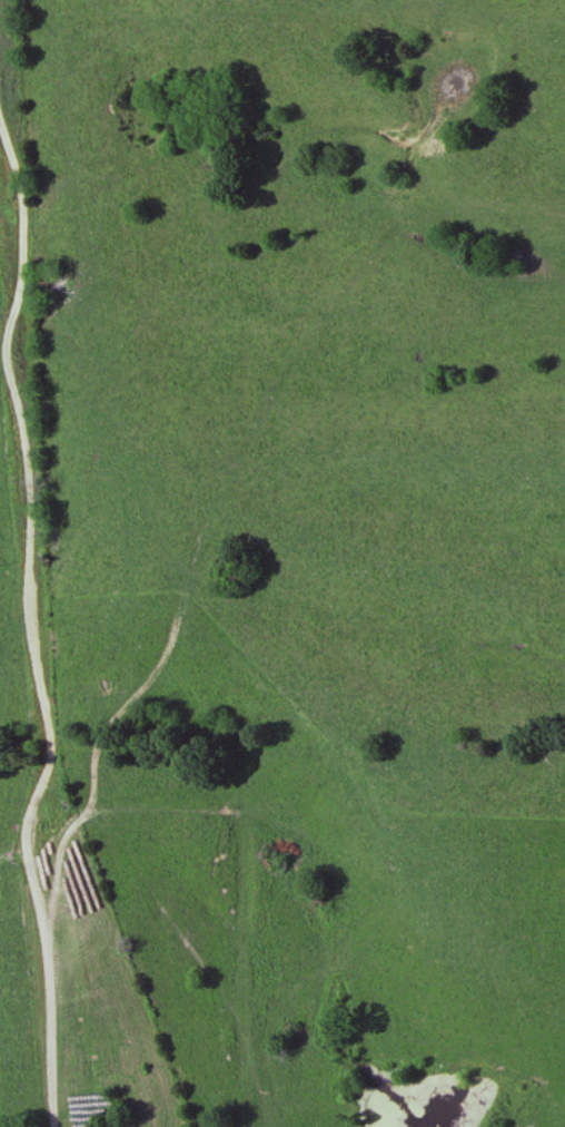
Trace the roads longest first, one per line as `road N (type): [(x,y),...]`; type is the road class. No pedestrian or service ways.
road 1 (residential): [(0,98),(32,256),(12,372),(33,647),(52,722),(52,766),(31,862),(54,962),(55,1126)]

